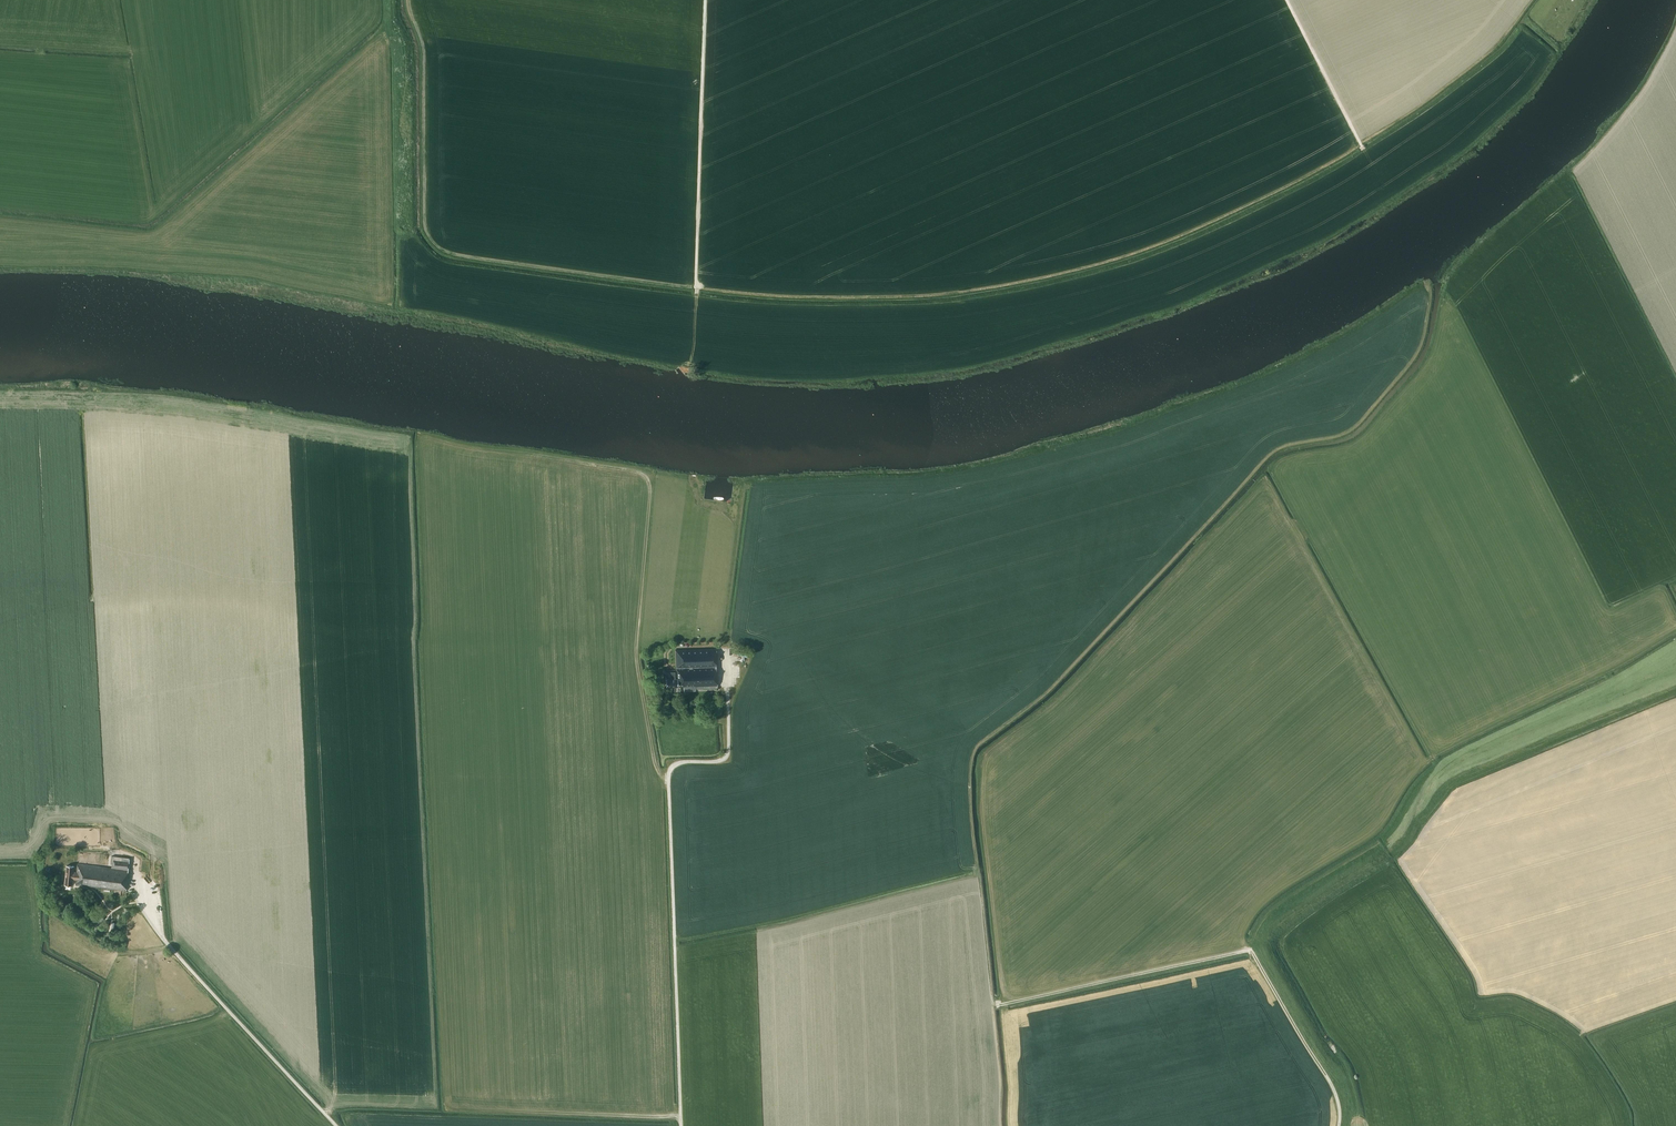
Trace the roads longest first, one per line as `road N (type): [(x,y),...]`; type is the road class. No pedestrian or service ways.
road 1 (track): [(1339,1125),(1326,1075),(1252,949),(997,1005)]
road 2 (track): [(696,294),(705,0)]
road 3 (track): [(1363,147),(1287,0)]

